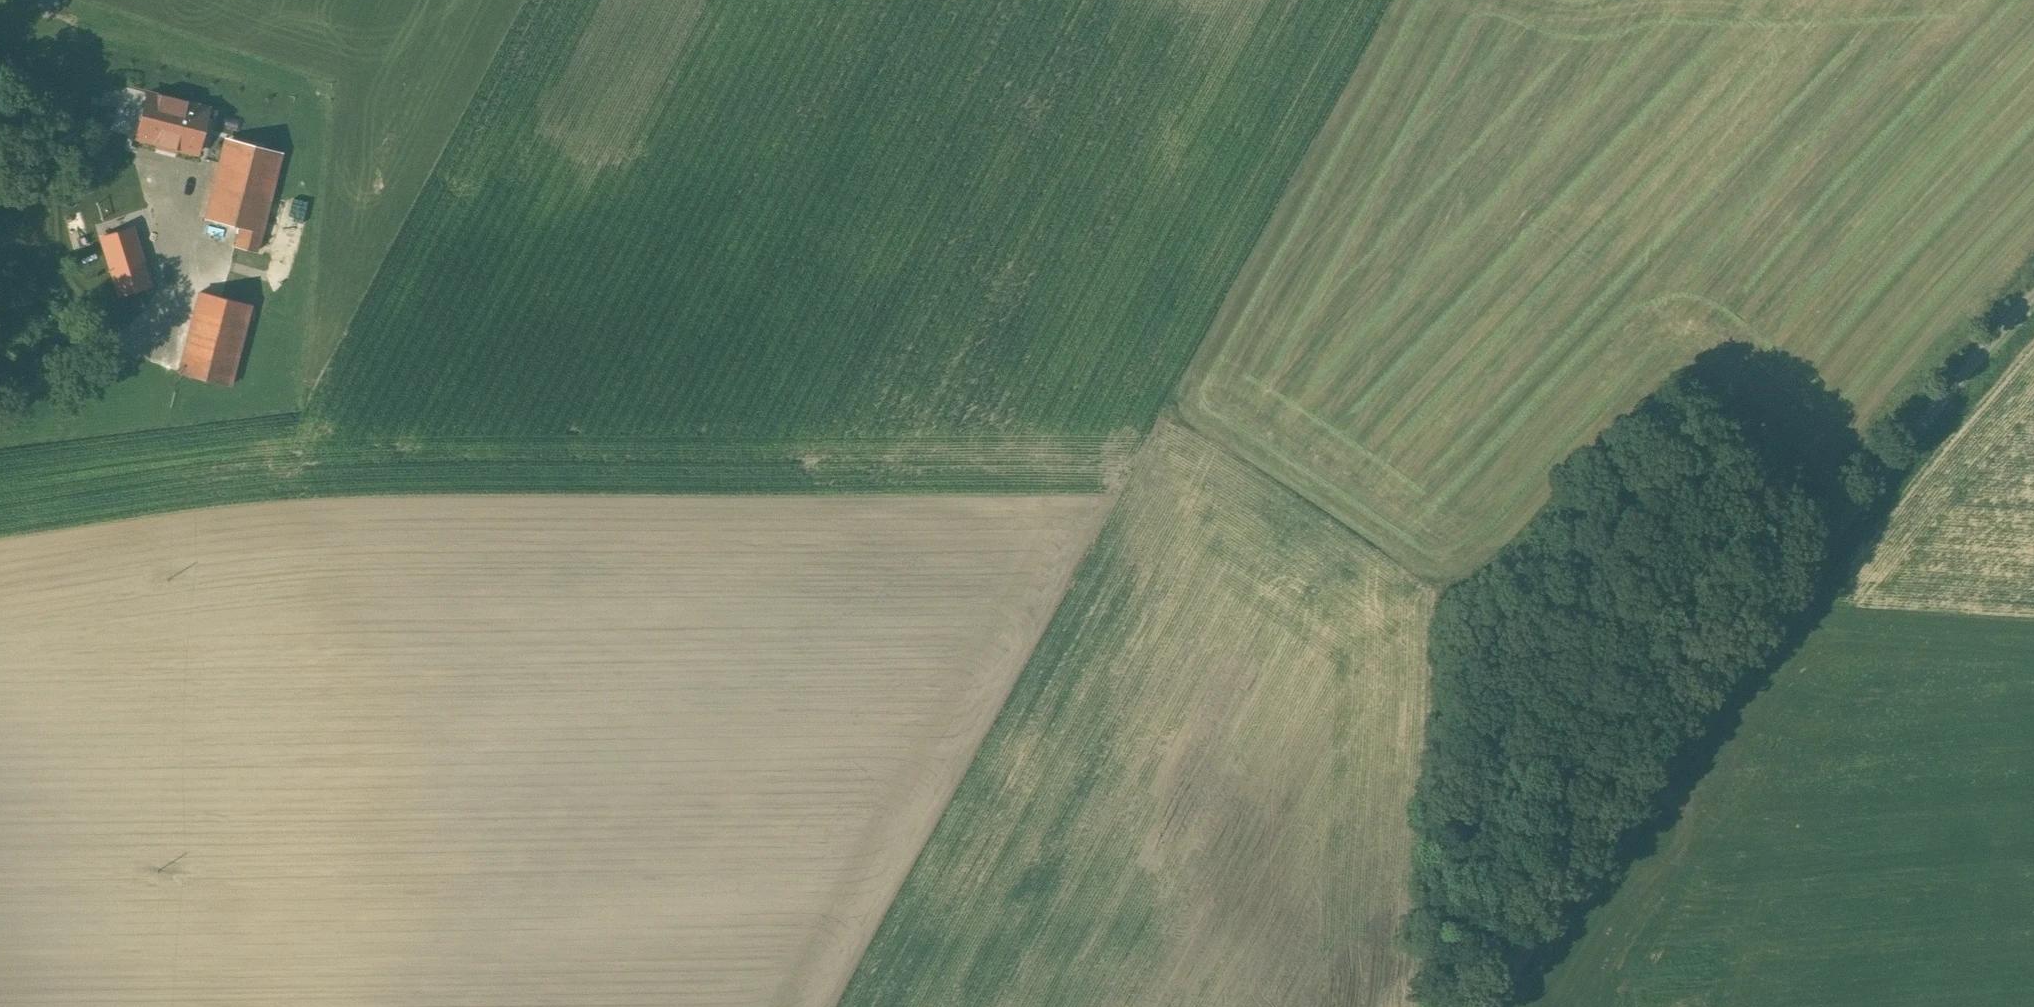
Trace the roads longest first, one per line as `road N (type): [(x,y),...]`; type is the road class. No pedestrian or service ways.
road 1 (unclassified): [(1483,1006),(1734,644),(2033,285)]

